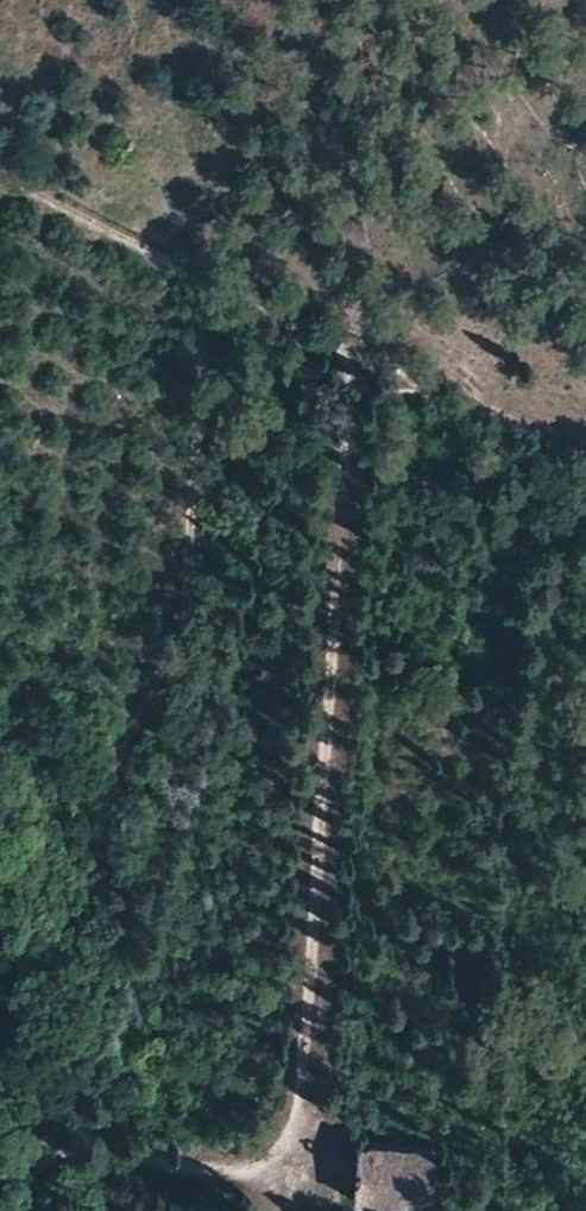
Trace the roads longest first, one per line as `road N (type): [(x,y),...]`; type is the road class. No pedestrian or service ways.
road 1 (track): [(0,179),(296,323),(341,356),(348,408),(286,1210)]
road 2 (track): [(203,282),(187,572),(170,656),(121,731),(88,845),(49,1210)]

